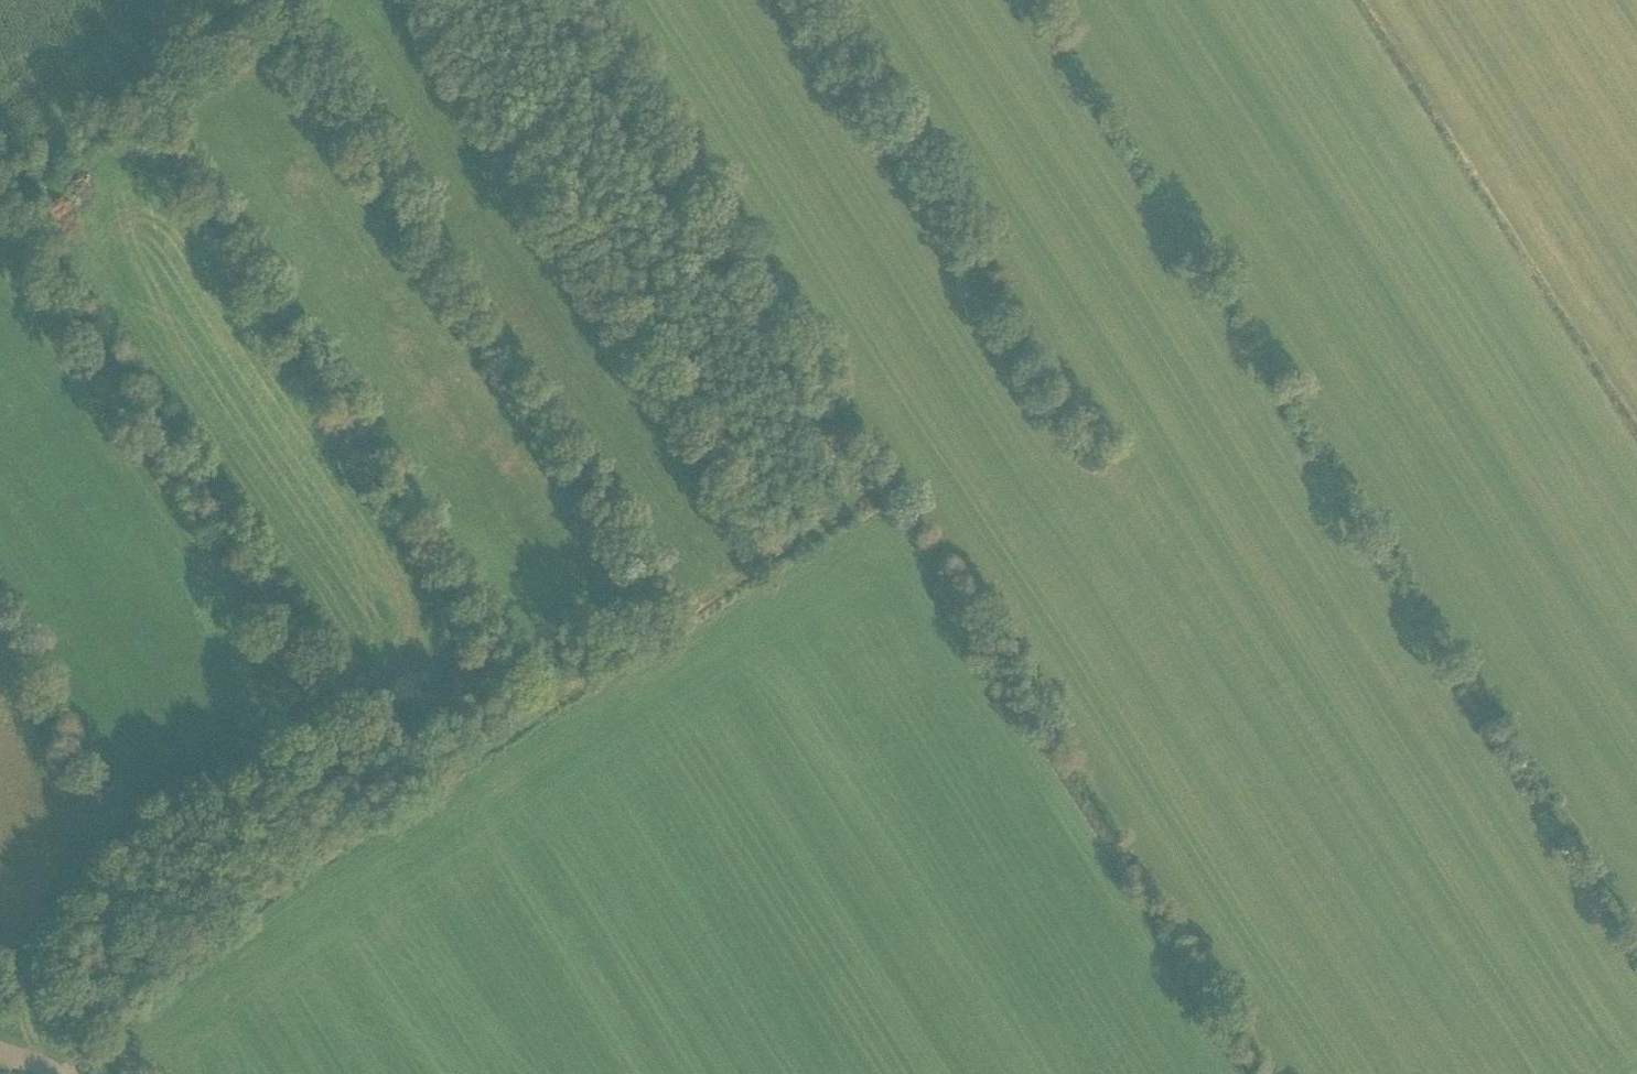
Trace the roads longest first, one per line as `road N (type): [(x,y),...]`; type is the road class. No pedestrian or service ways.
road 1 (track): [(71,1068),(256,786)]
road 2 (track): [(256,786),(440,774)]
road 3 (track): [(370,709),(262,748),(256,786)]

